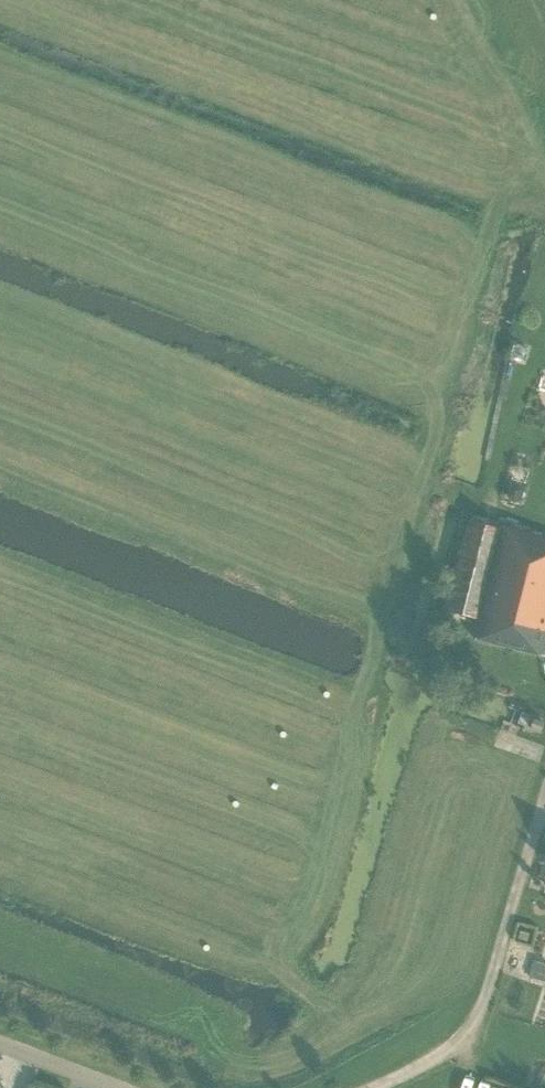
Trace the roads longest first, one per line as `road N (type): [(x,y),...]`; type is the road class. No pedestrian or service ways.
road 1 (residential): [(374,1087),(458,1046),(476,1023),(544,797)]
road 2 (residential): [(0,1044),(119,1087)]

